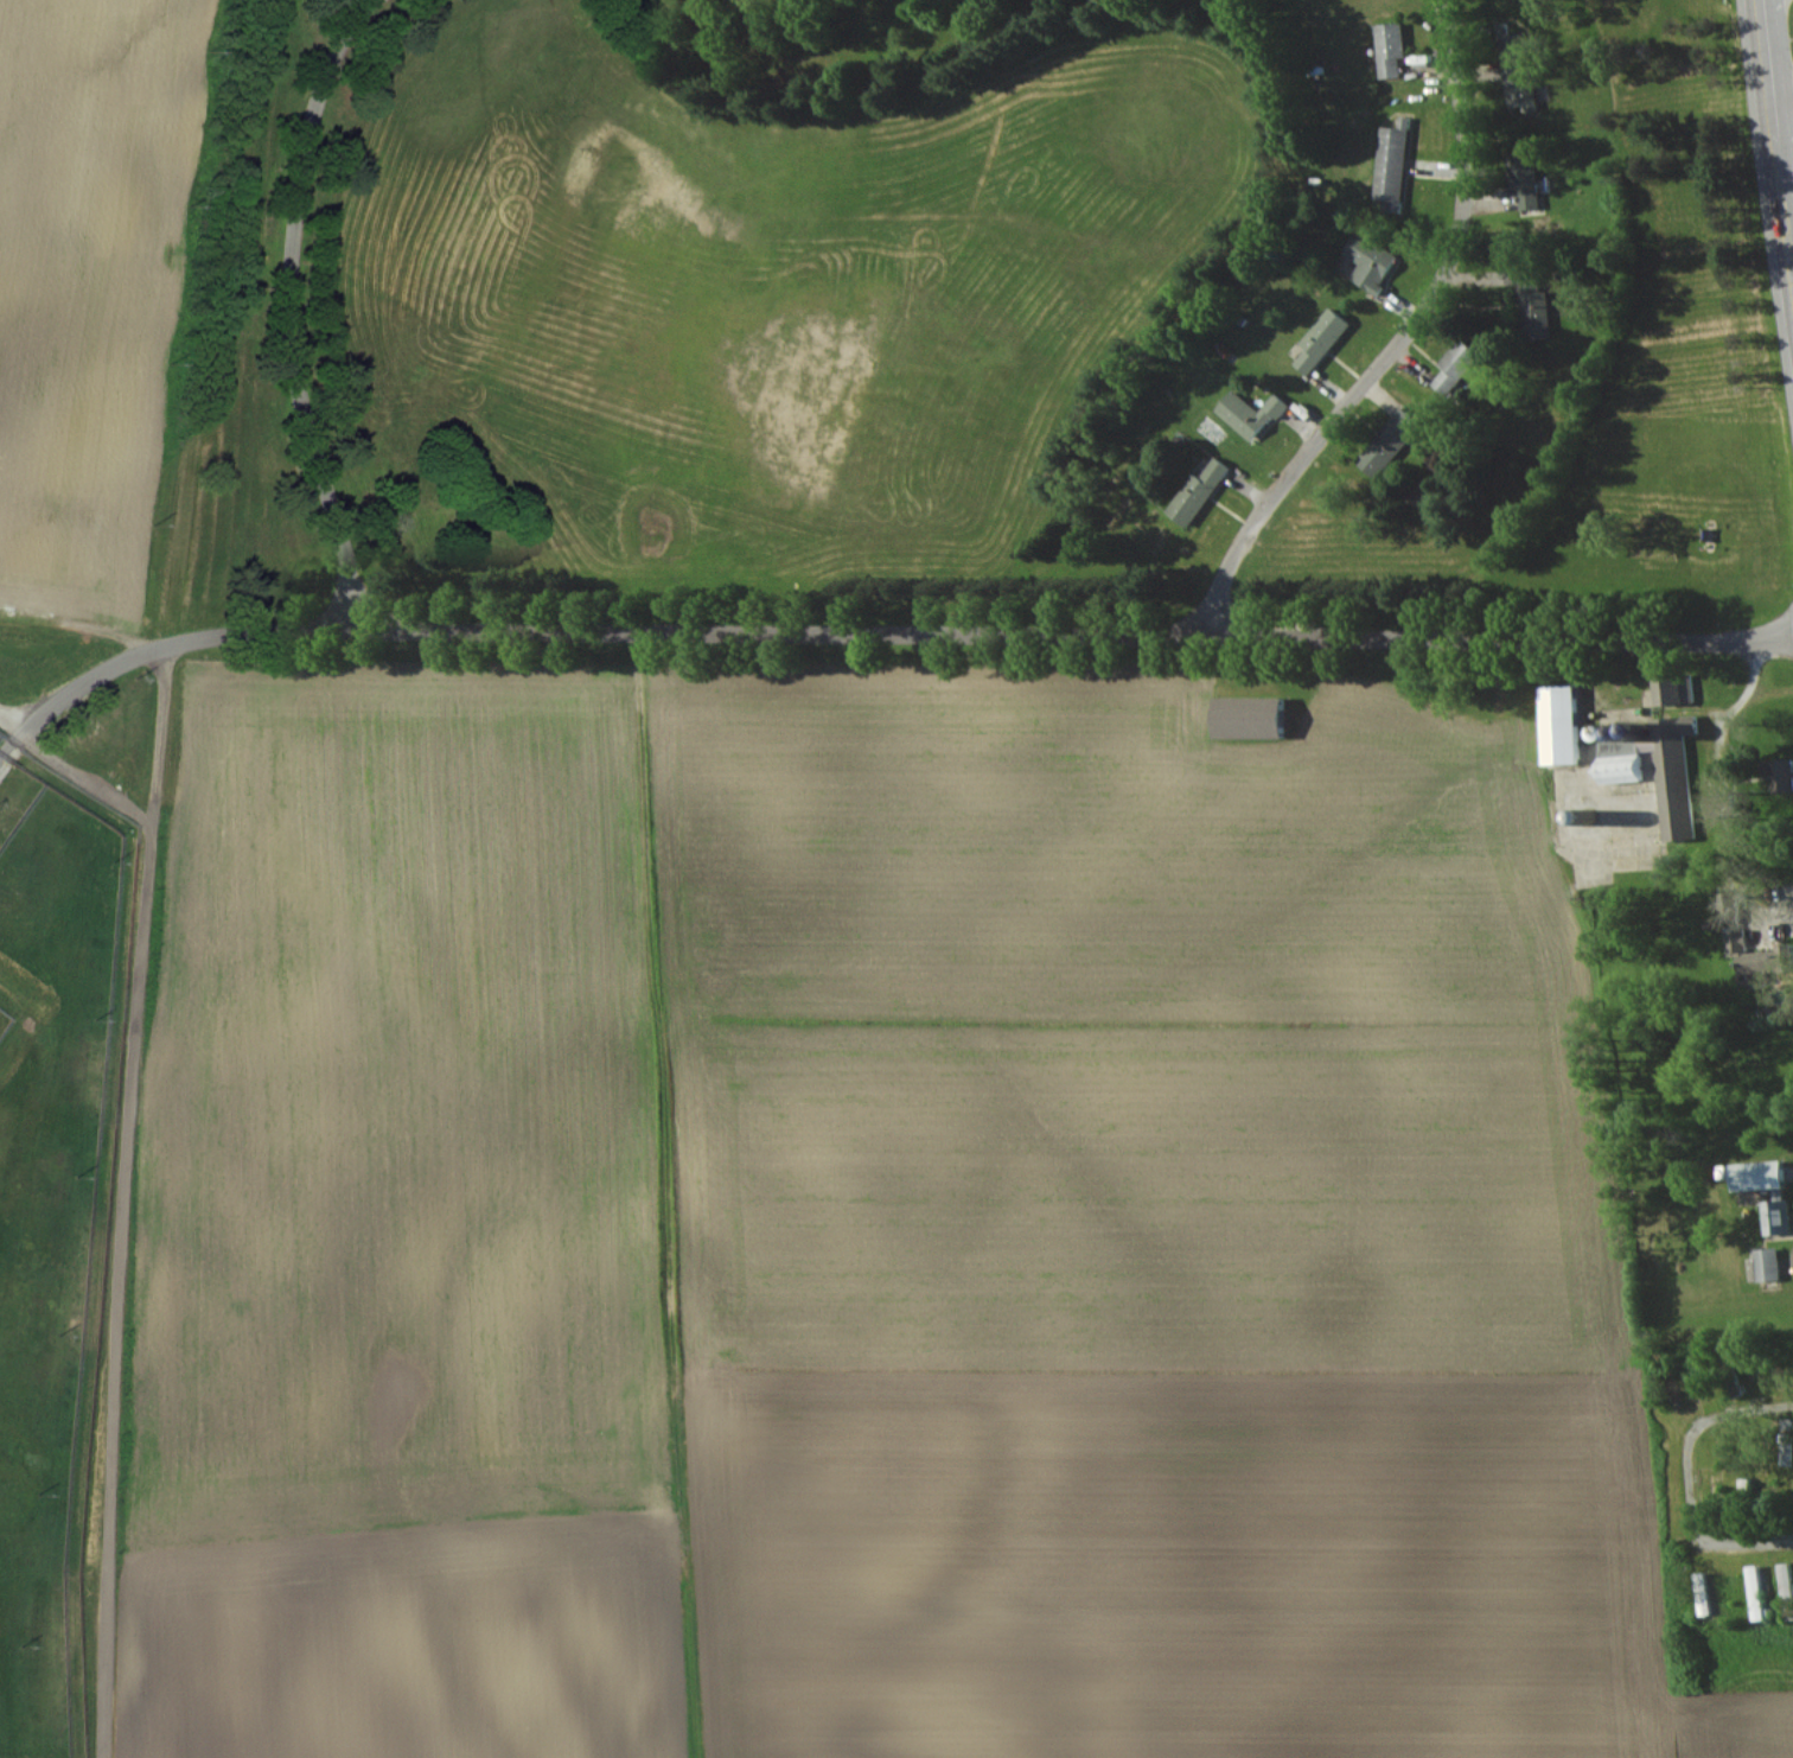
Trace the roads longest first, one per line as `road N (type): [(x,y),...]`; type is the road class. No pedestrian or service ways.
road 1 (residential): [(1792,634),(1531,645),(277,629),(130,657),(76,688),(19,740)]
road 2 (residential): [(1217,638),(1218,597),(1239,549),(1437,287),(1466,217),(1474,66),(1464,0)]
road 3 (residential): [(370,0),(310,115),(285,337),(362,624)]
road 4 (residential): [(1792,1409),(1715,1414),(1693,1434),(1686,1463),(1692,1528),(1718,1547),(1792,1543)]
road 5 (primary): [(1792,285),(1760,0)]

